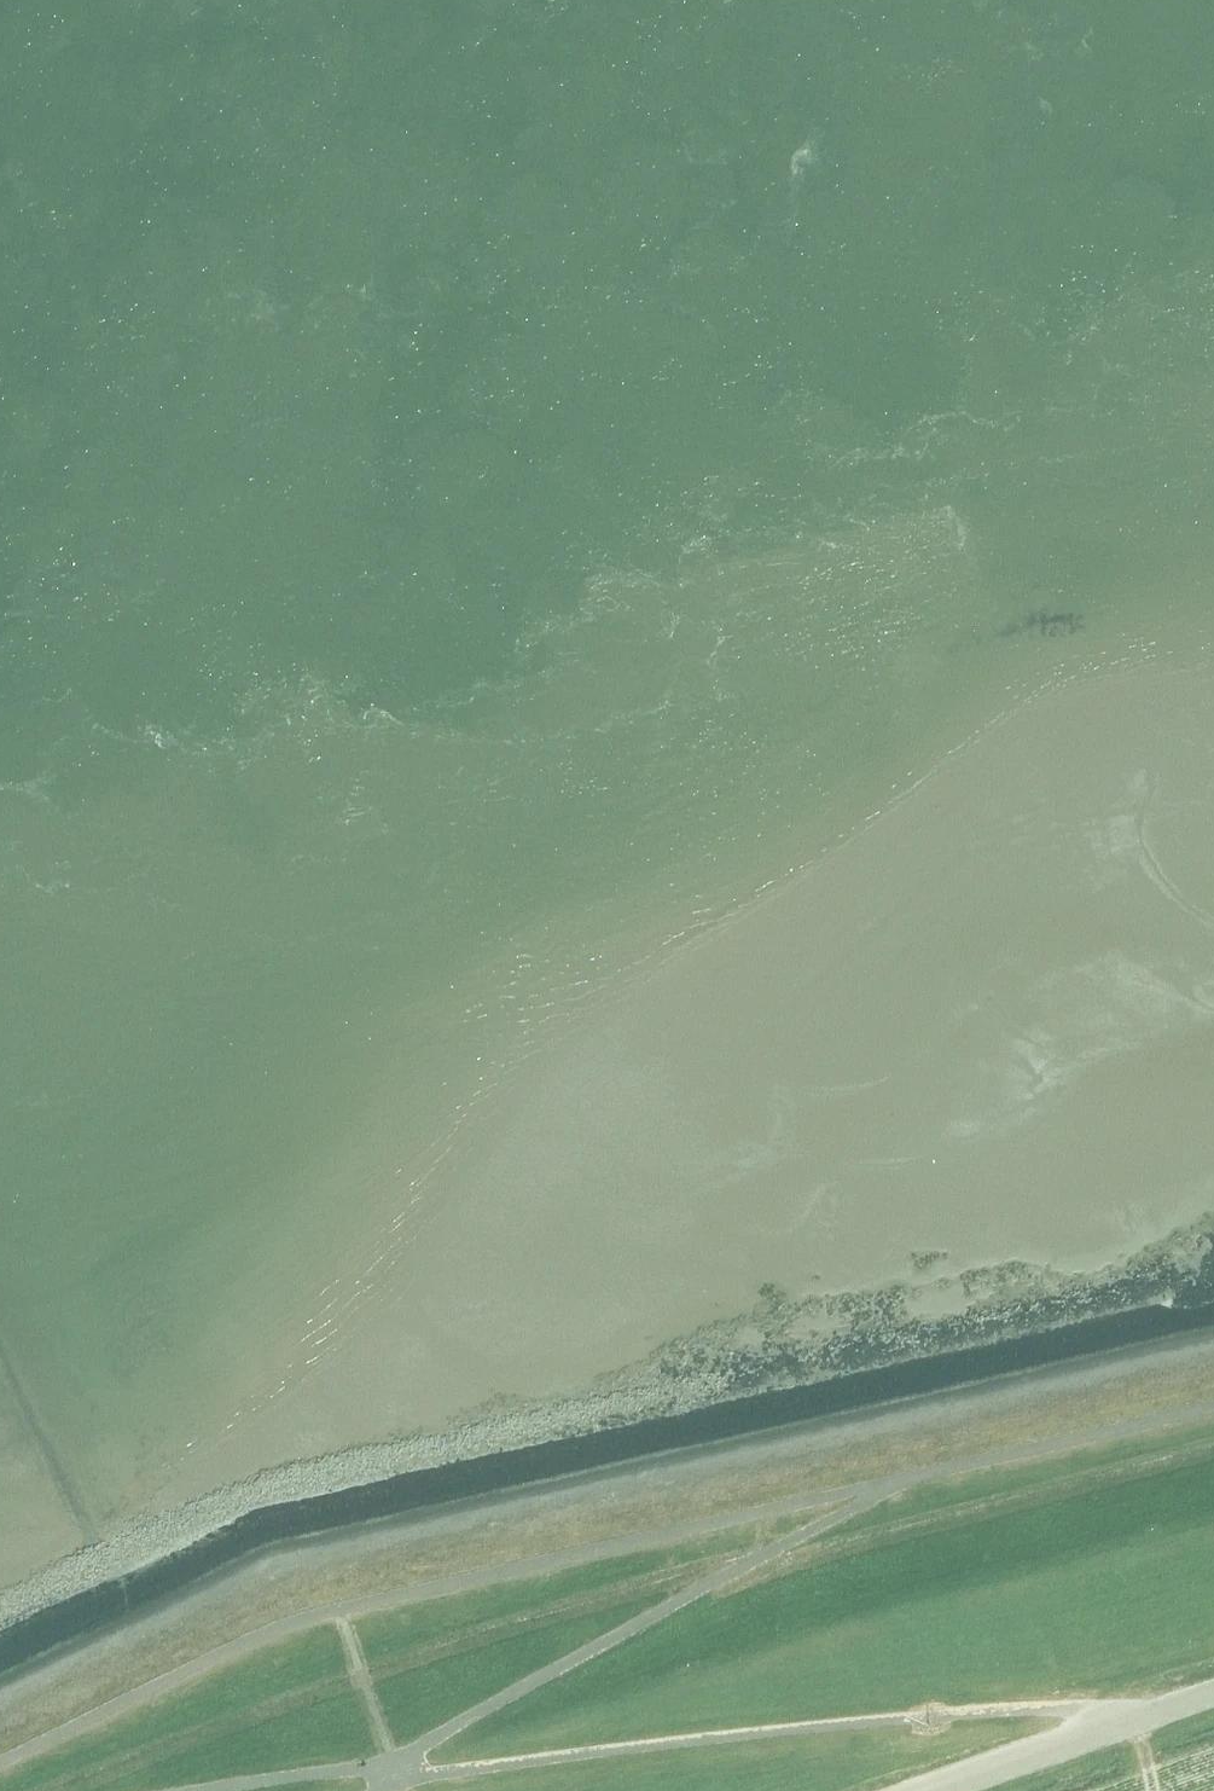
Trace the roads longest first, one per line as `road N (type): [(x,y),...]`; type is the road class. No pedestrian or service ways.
road 1 (tertiary): [(951,1790),(1213,1705)]

